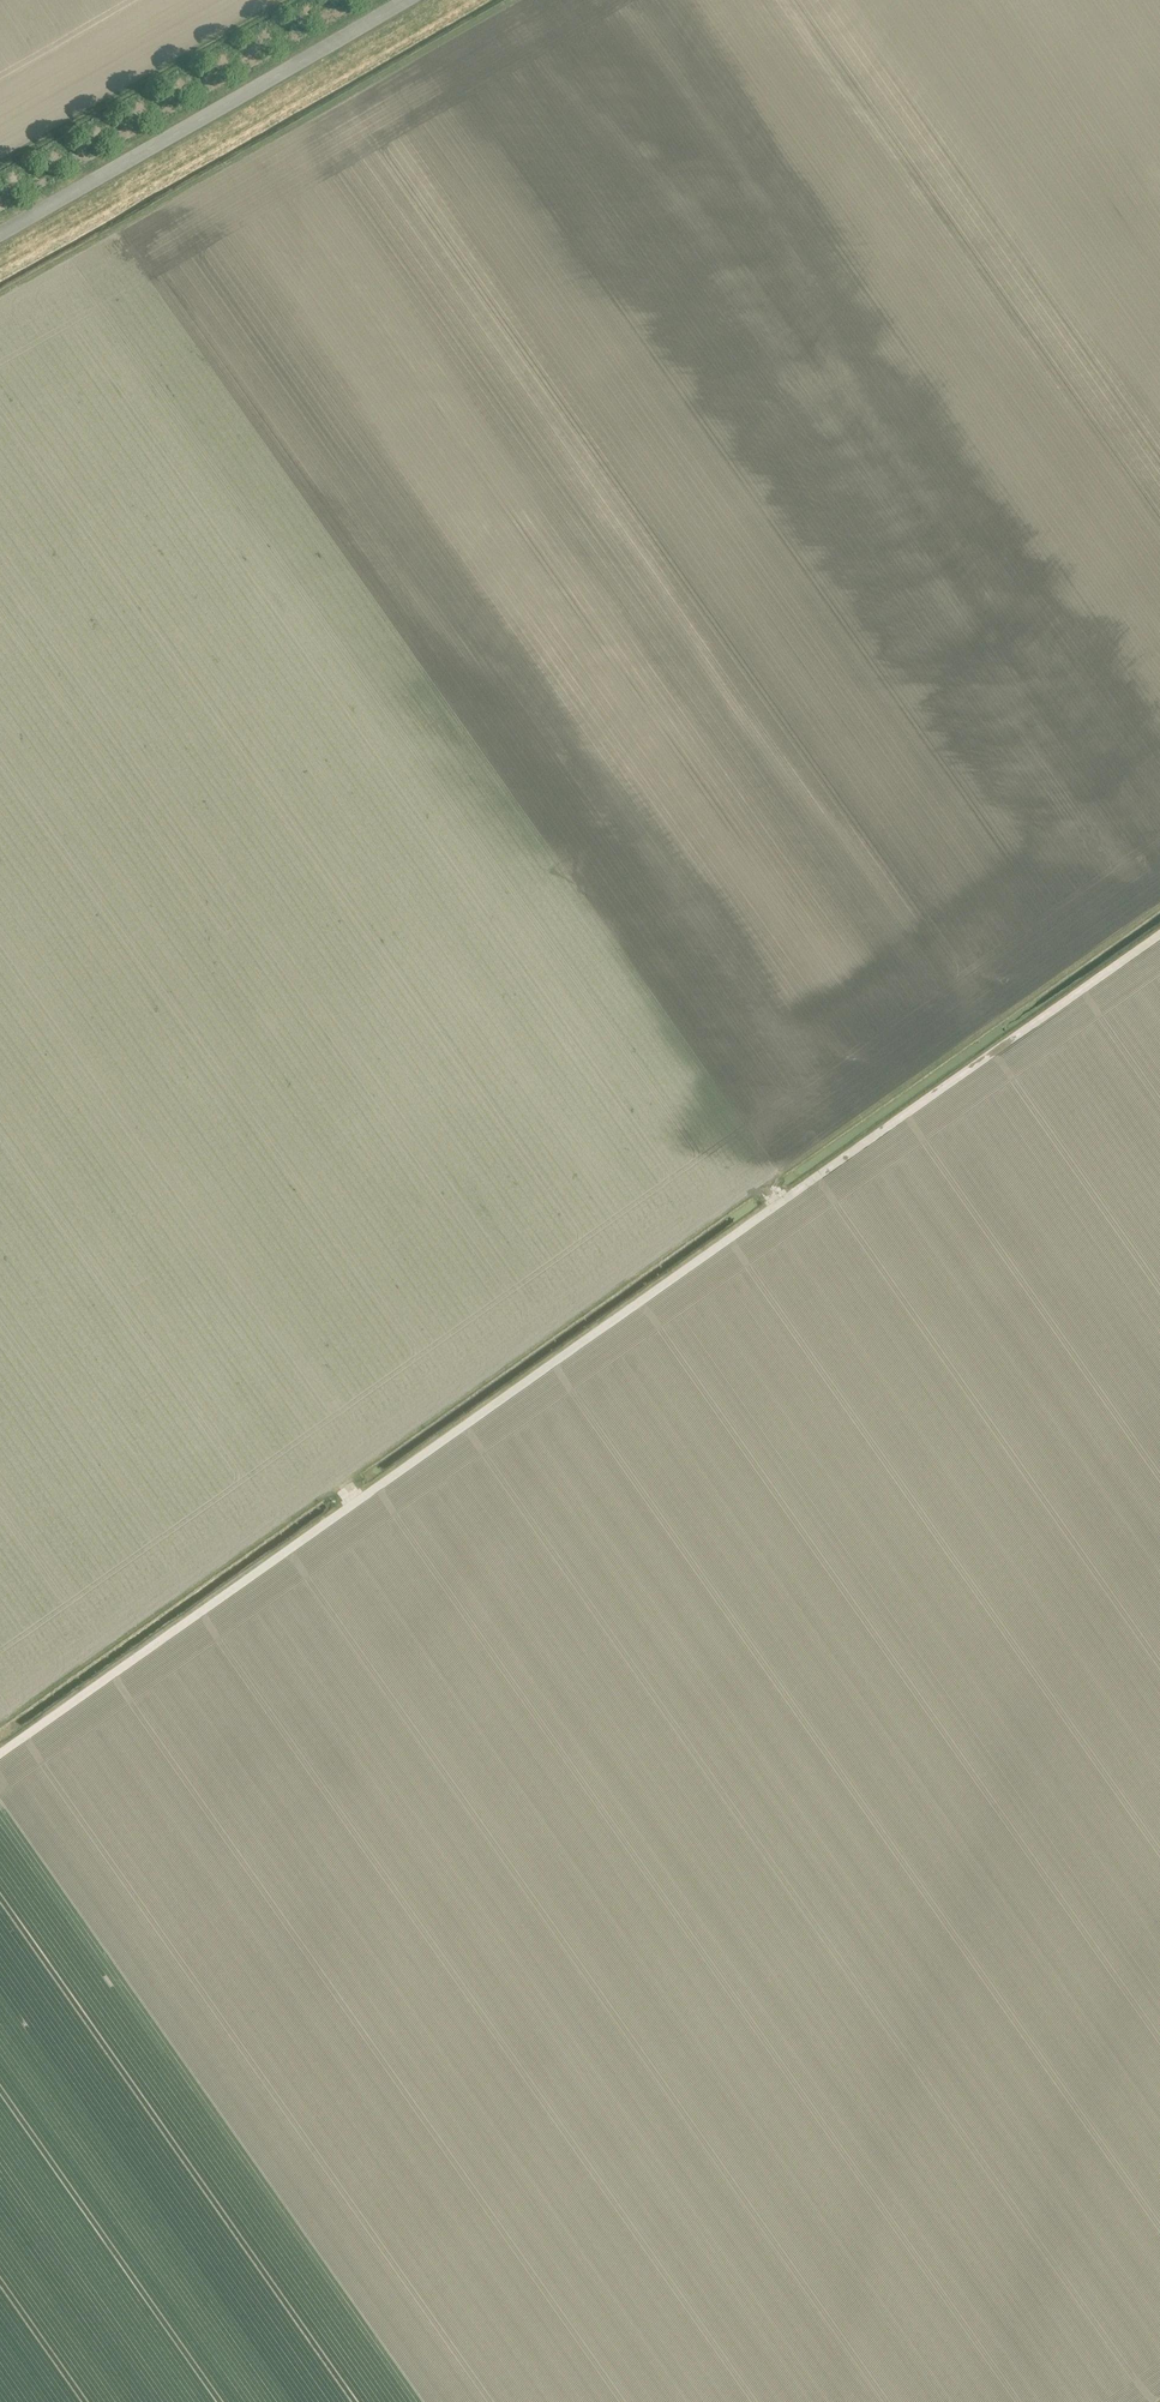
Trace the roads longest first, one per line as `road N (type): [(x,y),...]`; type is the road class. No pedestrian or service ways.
road 1 (unclassified): [(0,233),(406,0)]

